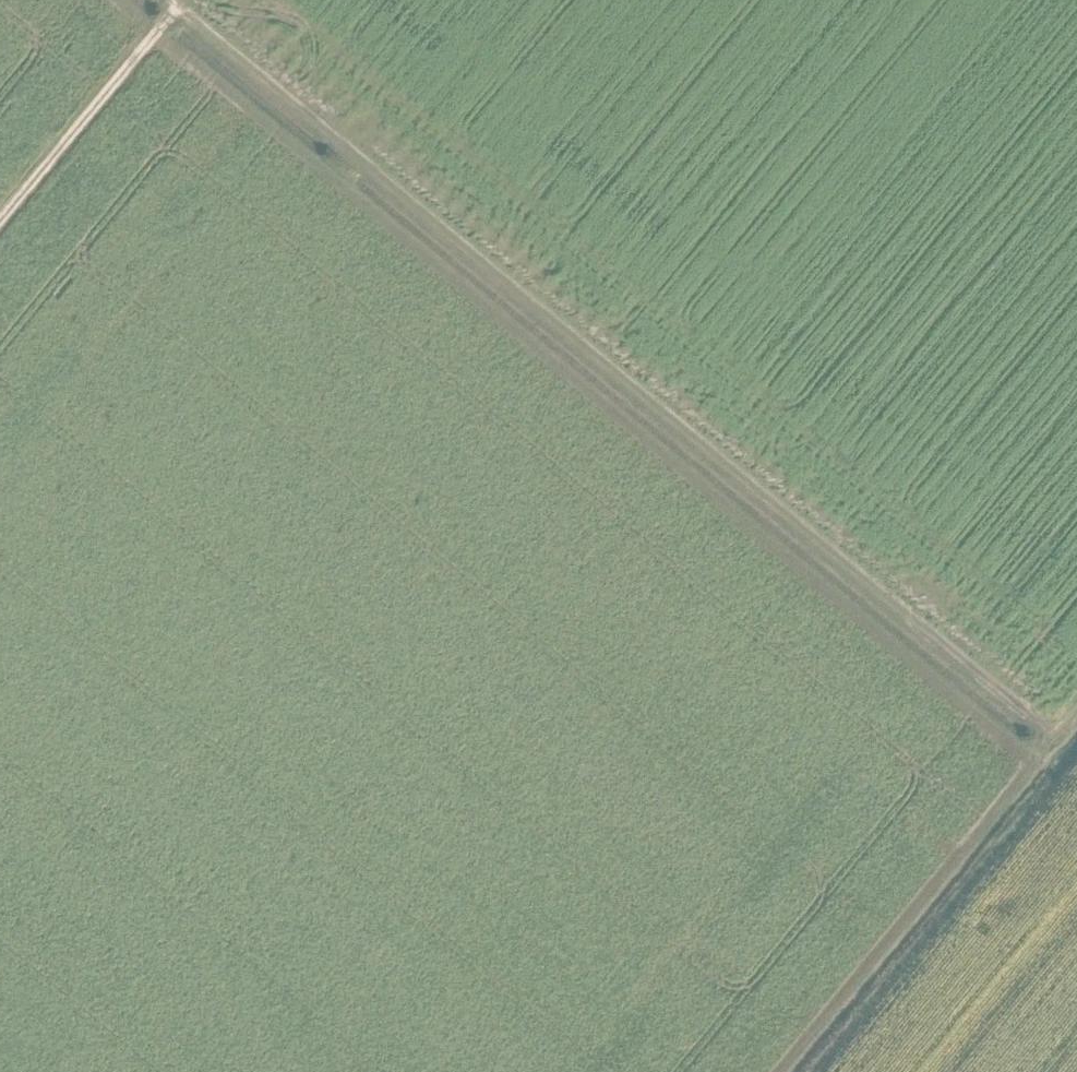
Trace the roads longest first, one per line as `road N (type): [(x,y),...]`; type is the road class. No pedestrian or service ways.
road 1 (track): [(0,222),(181,2)]

